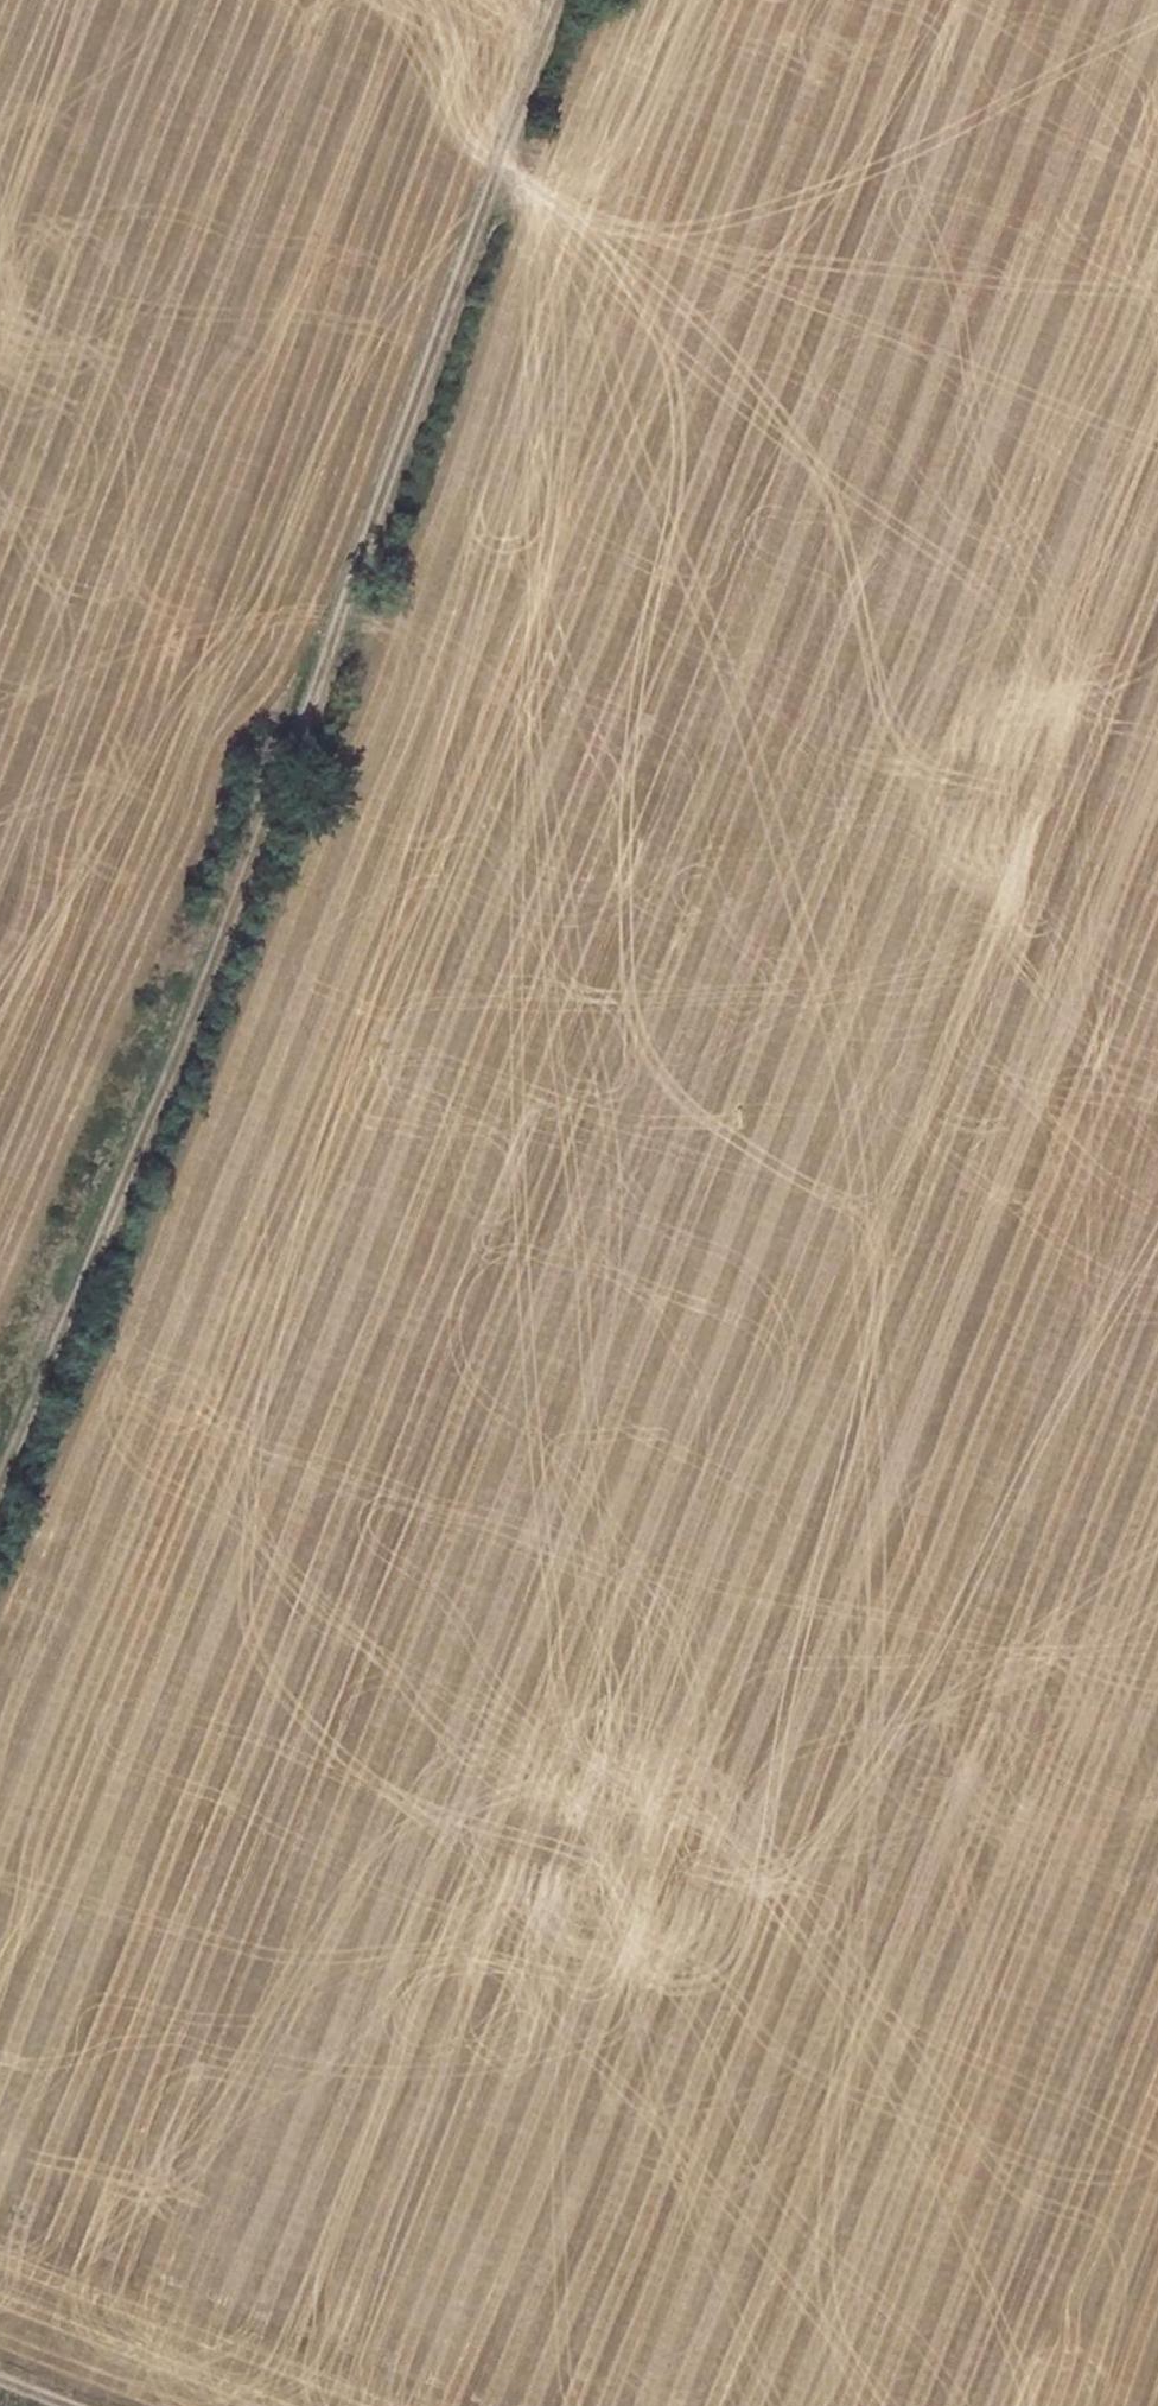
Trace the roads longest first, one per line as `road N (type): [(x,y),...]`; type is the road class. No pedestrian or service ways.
road 1 (track): [(0,1483),(213,970),(558,0)]

